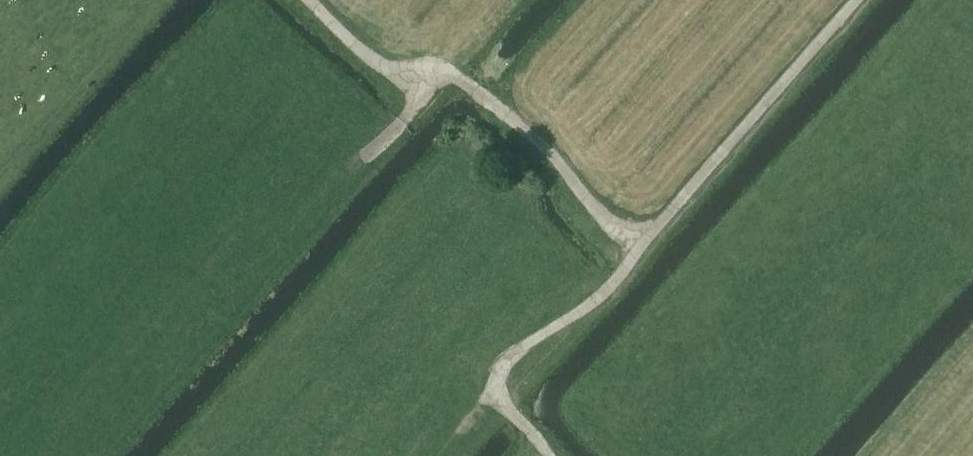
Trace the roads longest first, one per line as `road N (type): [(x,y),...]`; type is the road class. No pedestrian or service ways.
road 1 (track): [(554,455),(494,389),(503,359),(589,304),(852,0)]
road 2 (track): [(639,244),(491,103),(449,75),(426,78),(408,116),(364,157)]
road 3 (track): [(426,78),(389,73),(314,0)]

